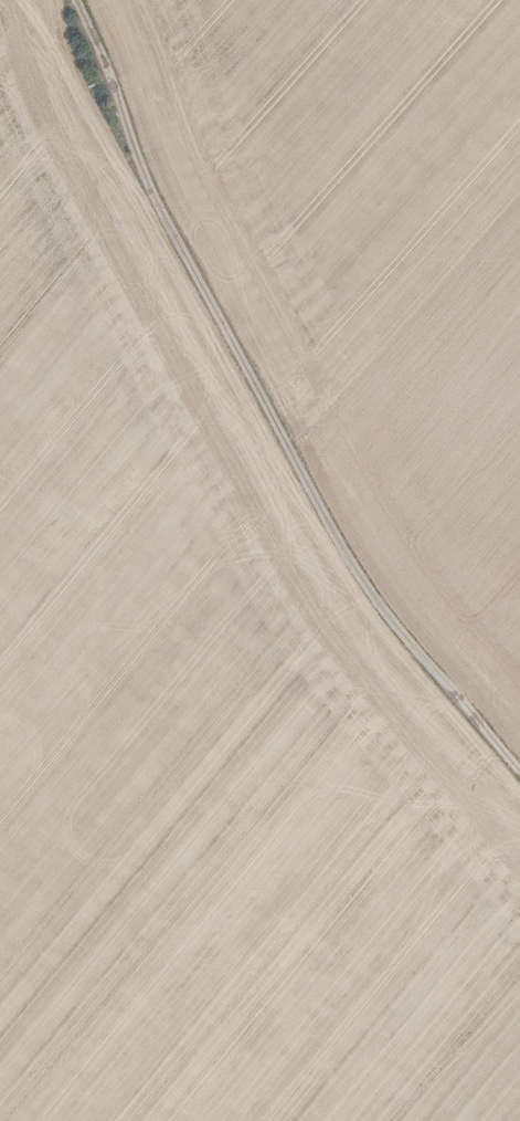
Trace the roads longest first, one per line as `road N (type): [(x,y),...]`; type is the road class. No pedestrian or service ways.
road 1 (track): [(63,0),(136,175),(364,612),(519,790)]

